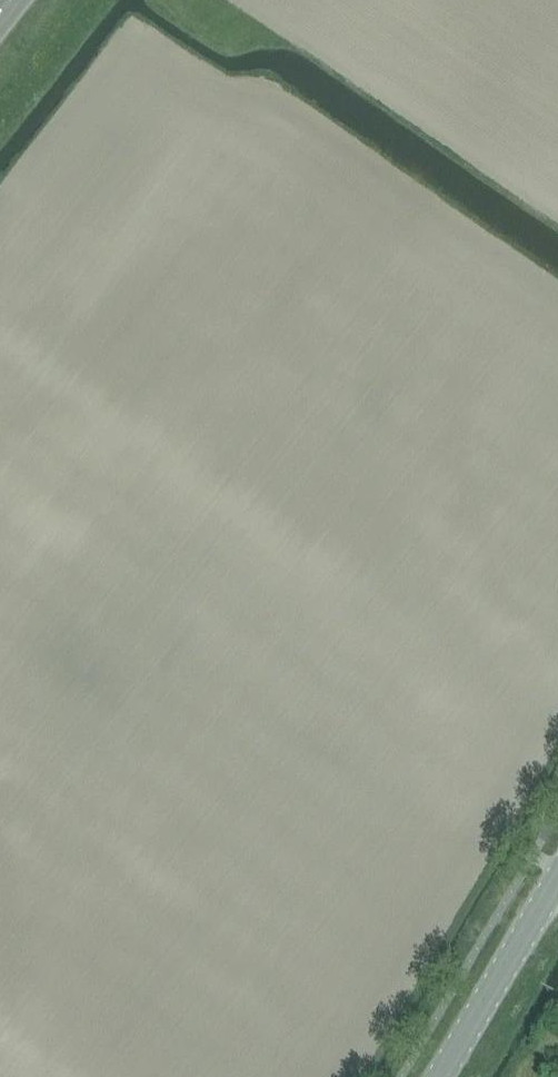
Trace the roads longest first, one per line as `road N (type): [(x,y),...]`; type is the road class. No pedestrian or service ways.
road 1 (tertiary): [(440,1076),(557,880)]

